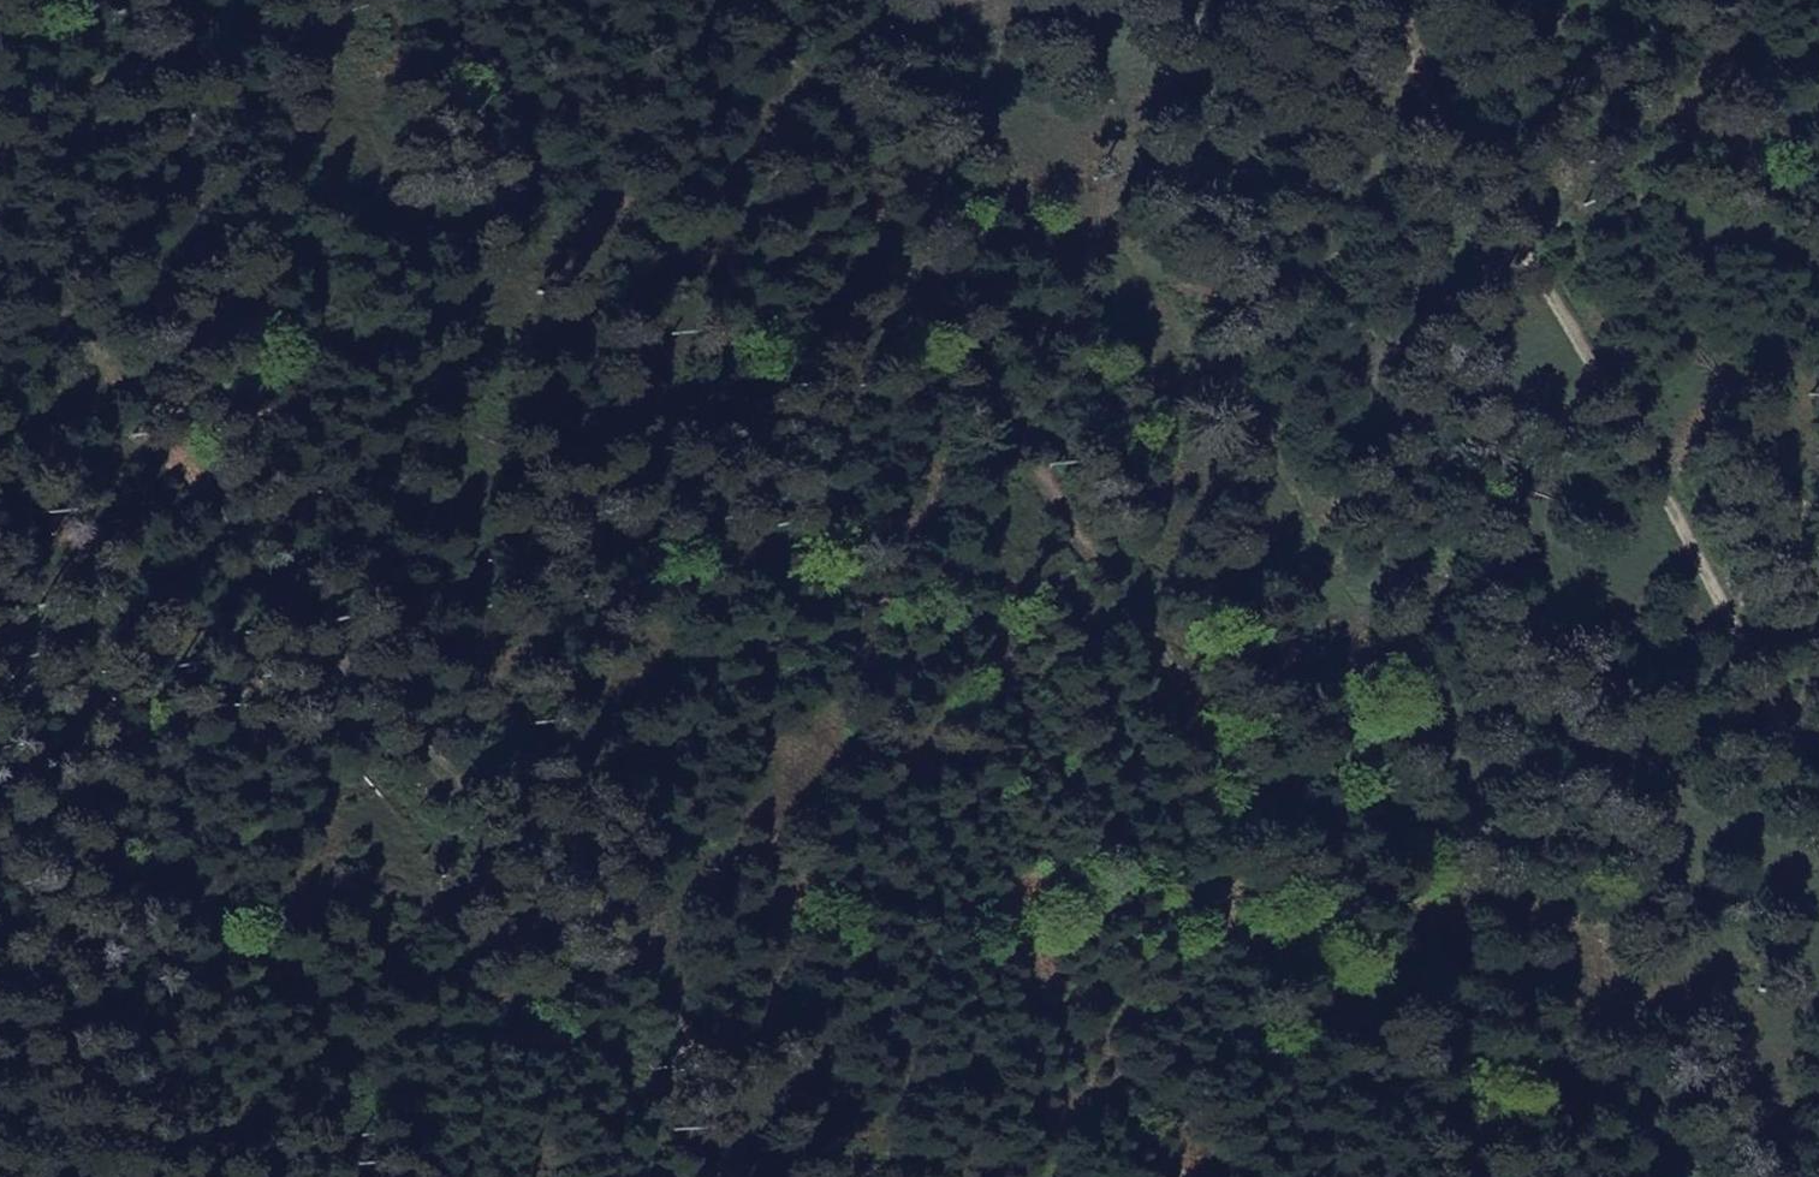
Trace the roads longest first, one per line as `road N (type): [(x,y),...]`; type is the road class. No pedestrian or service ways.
road 1 (track): [(760,0),(1421,1084),(1489,1176)]
road 2 (track): [(1818,790),(1663,490),(1392,0)]

